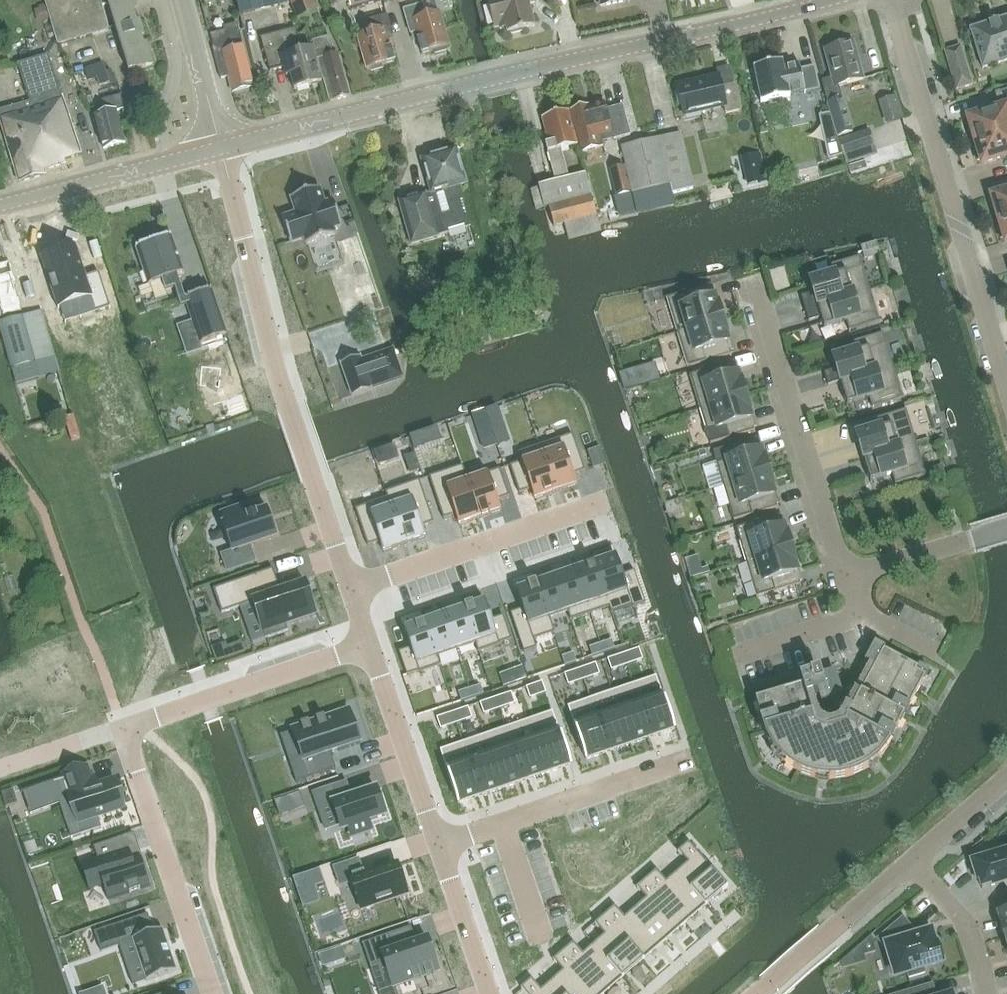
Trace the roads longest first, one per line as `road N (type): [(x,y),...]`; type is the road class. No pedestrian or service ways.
road 1 (tertiary): [(222,148),(827,0)]
road 2 (residential): [(1006,527),(862,569),(843,566),(757,286)]
road 3 (residential): [(222,148),(263,322),(349,586)]
road 4 (residential): [(891,0),(1006,383)]
road 5 (residential): [(211,993),(119,729)]
road 6 (residential): [(368,644),(119,729)]
road 7 (residential): [(439,847),(685,762)]
road 8 (residential): [(349,586),(596,505)]
road 9 (tertiary): [(0,205),(222,148)]
road 10 (residential): [(368,644),(439,847)]
road 11 (residential): [(910,861),(965,922),(983,993)]
road 12 (residential): [(439,847),(488,993)]
road 13 (tertiary): [(222,148),(183,0)]
road 14 (residential): [(1006,778),(910,861)]
road 15 (residential): [(642,993),(734,912)]

